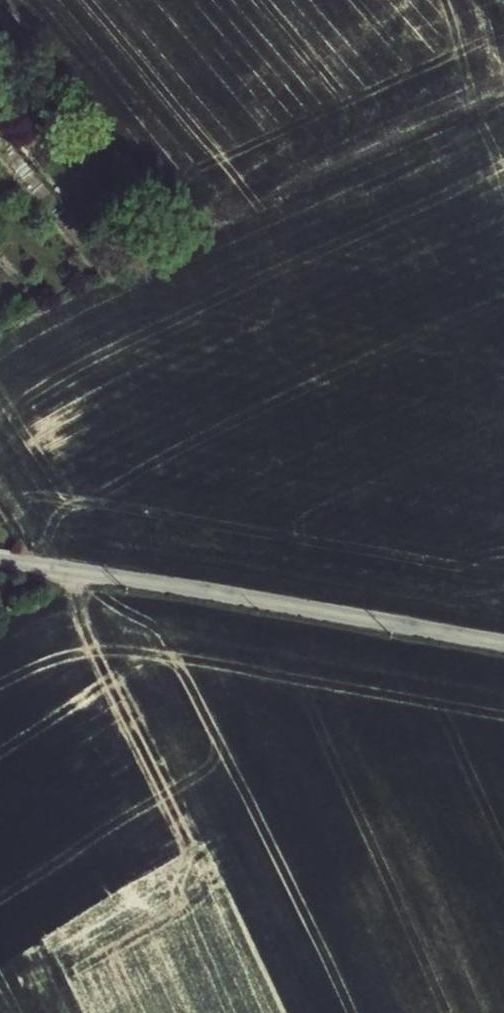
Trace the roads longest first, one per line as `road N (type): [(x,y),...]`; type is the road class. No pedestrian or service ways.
road 1 (residential): [(0,560),(503,644)]

